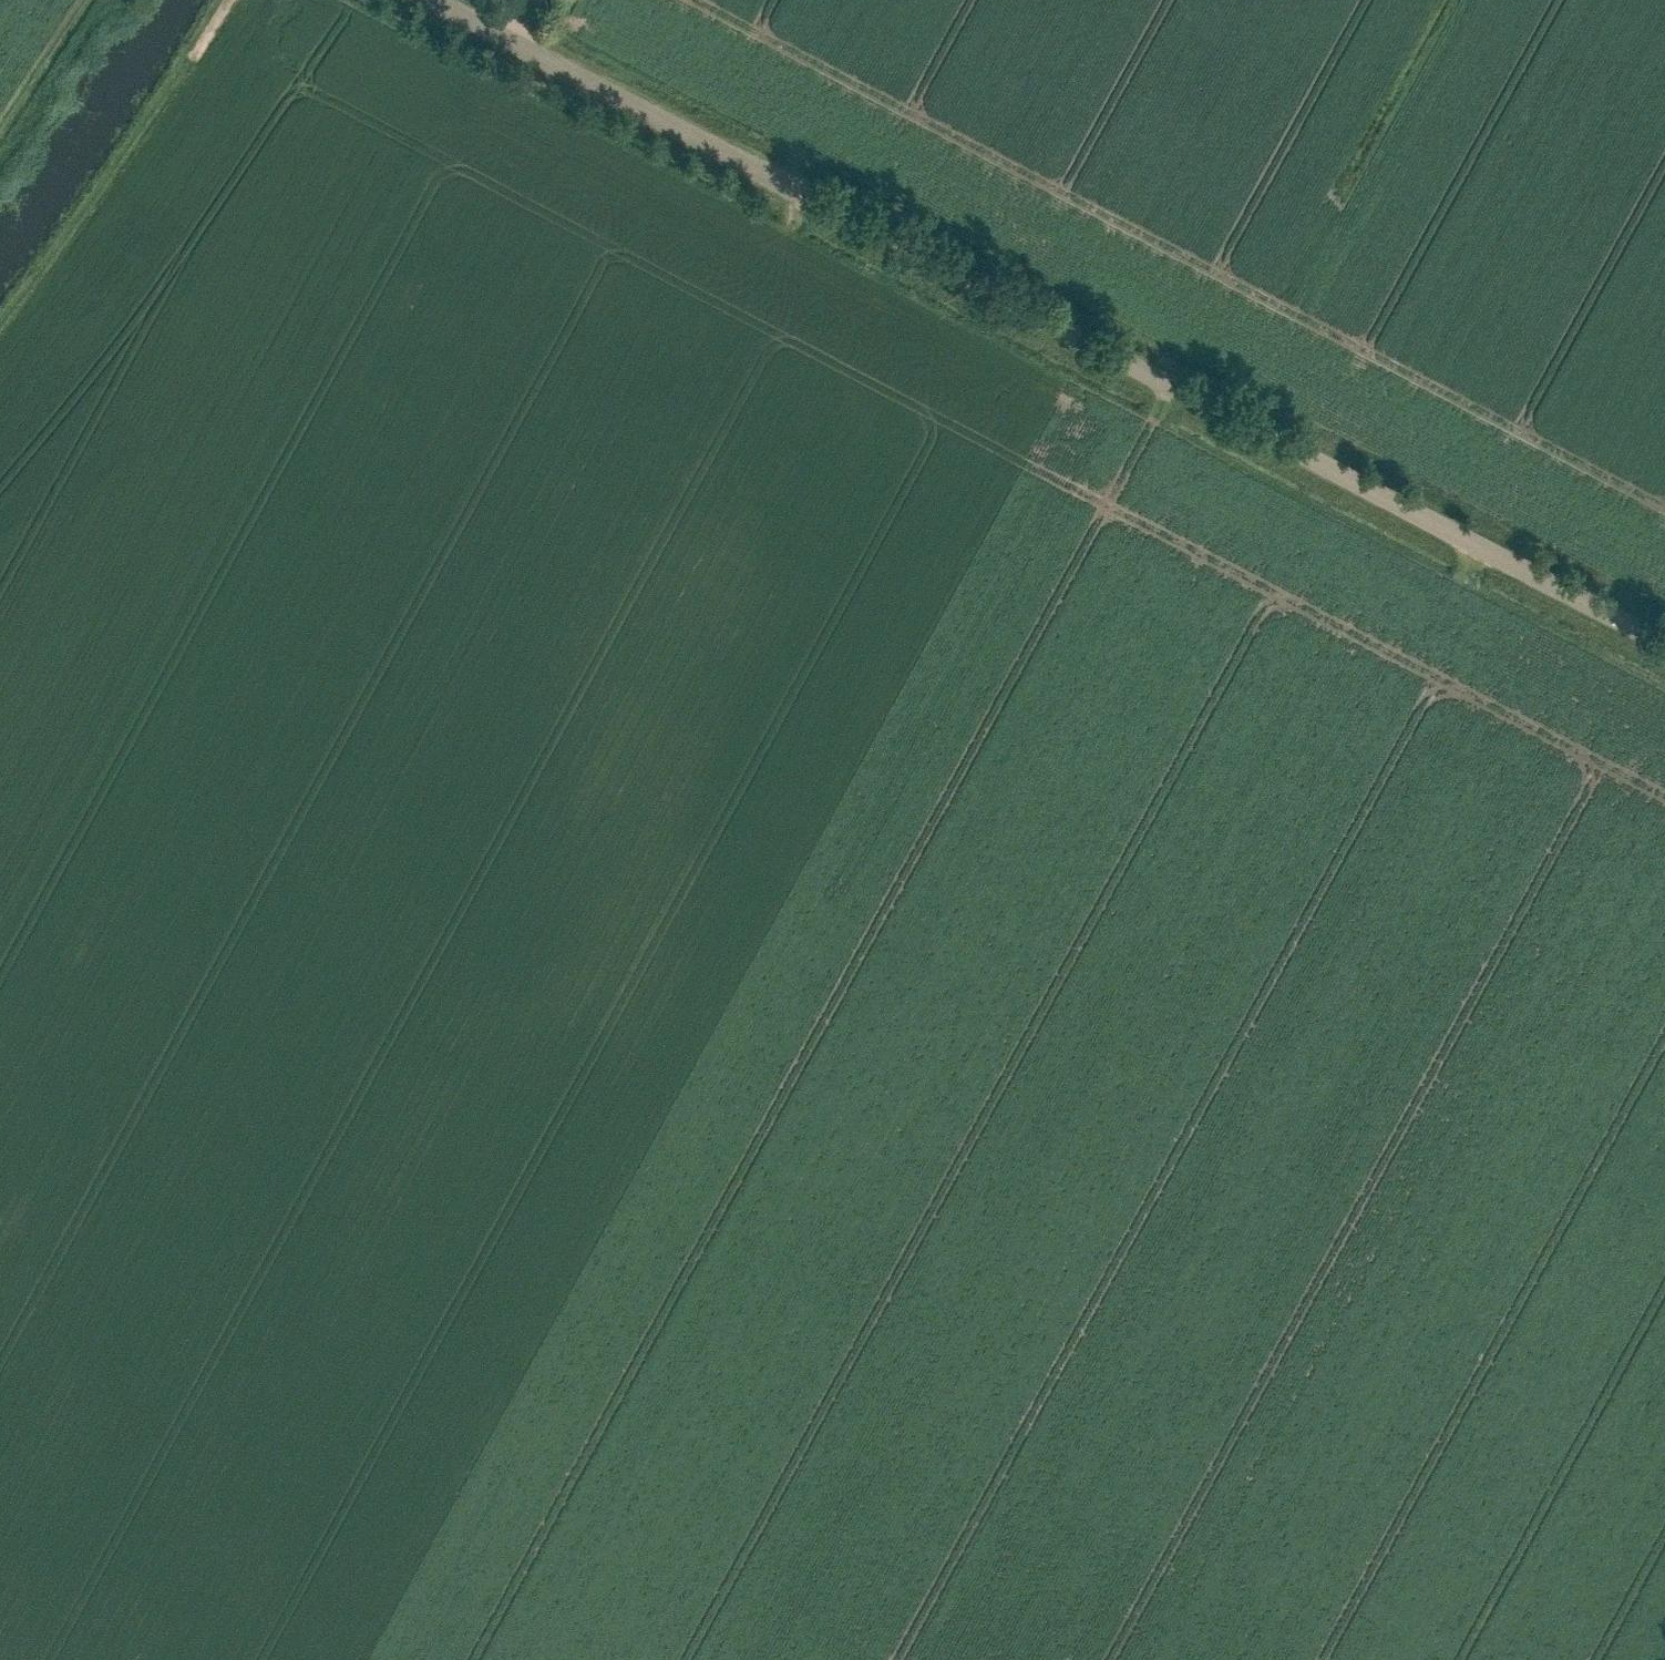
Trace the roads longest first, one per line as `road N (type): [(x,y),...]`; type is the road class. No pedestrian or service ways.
road 1 (unclassified): [(1664,643),(433,0)]

